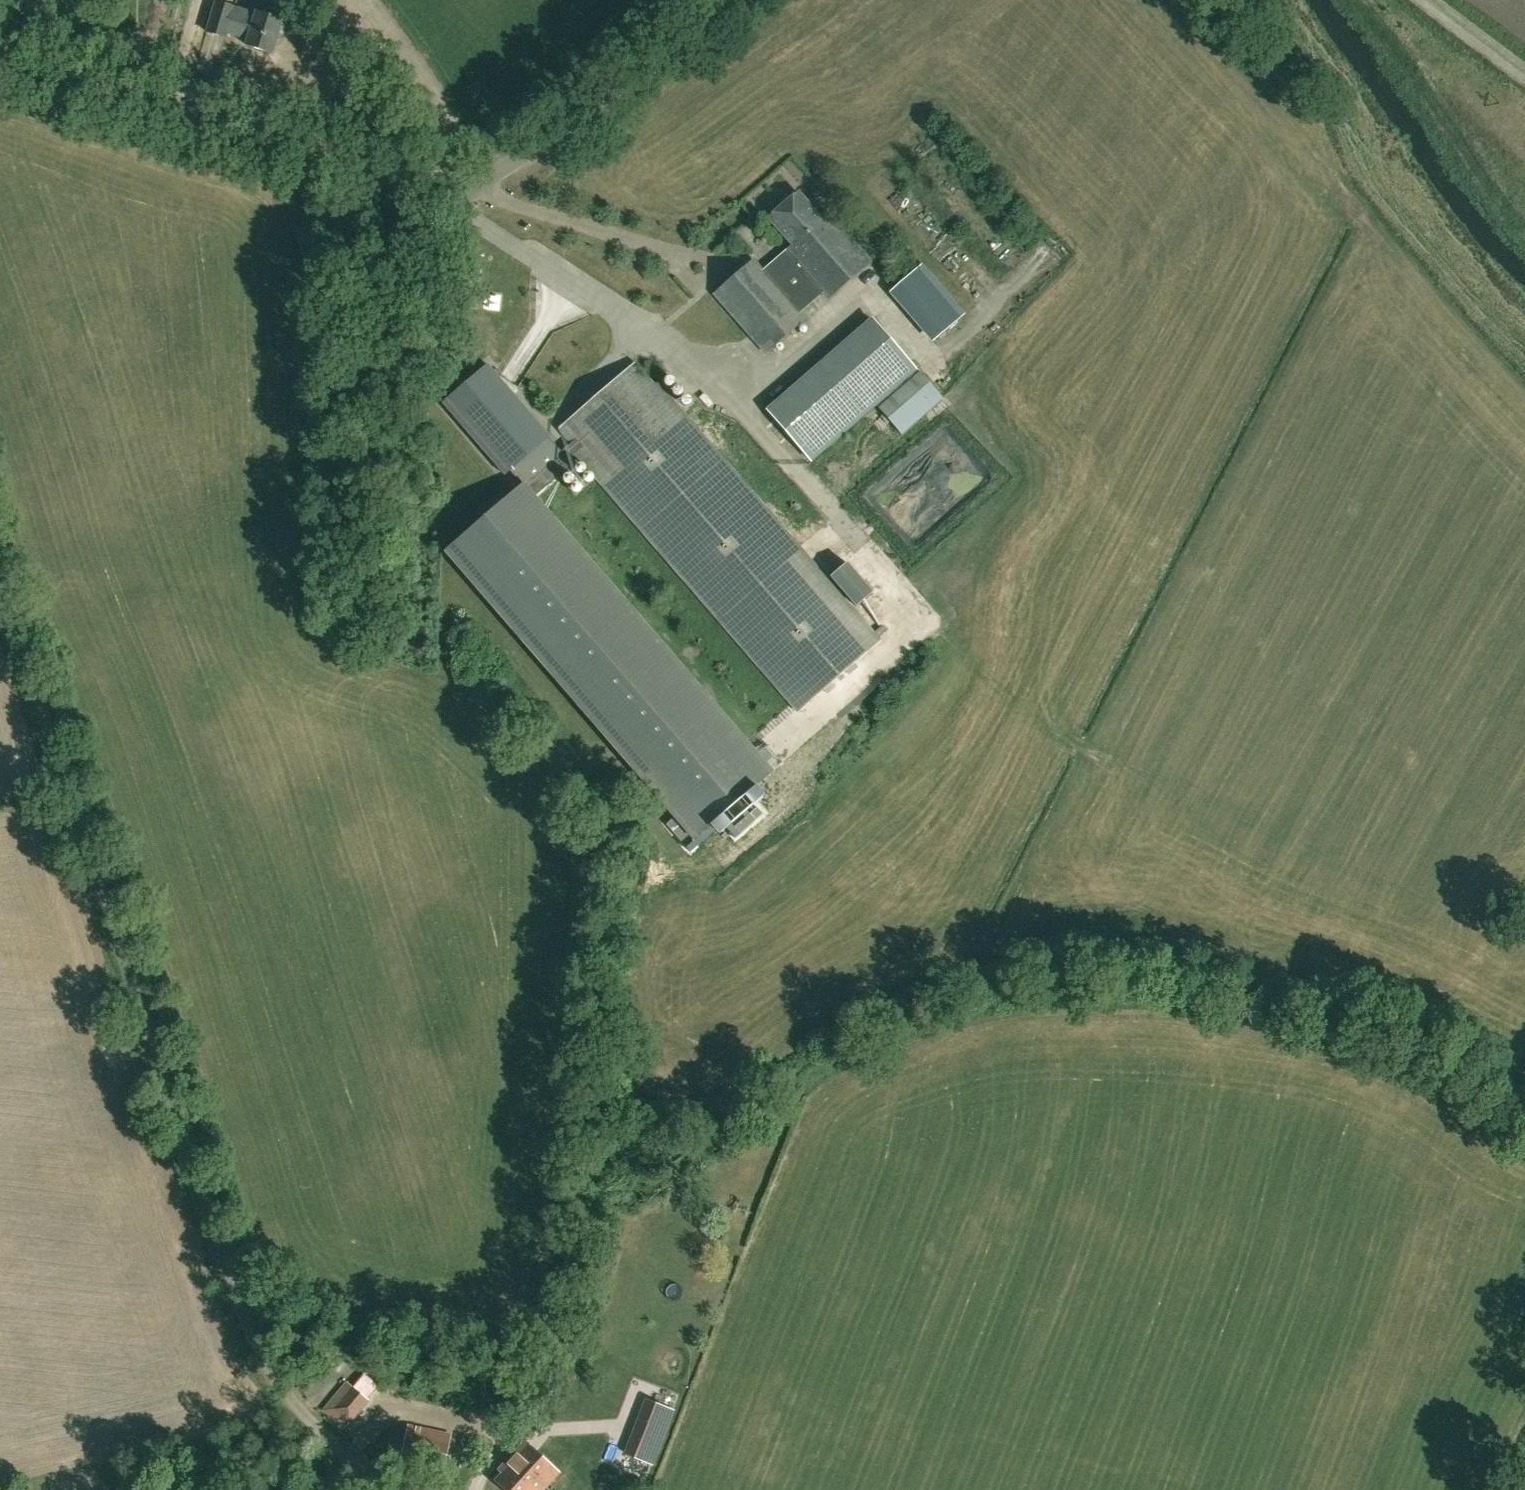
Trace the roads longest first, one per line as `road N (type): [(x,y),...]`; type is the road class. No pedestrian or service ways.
road 1 (unclassified): [(379,1489),(328,1442),(283,1376),(207,1213),(0,591)]
road 2 (unclassified): [(0,53),(447,177),(491,179),(538,158),(744,0)]

